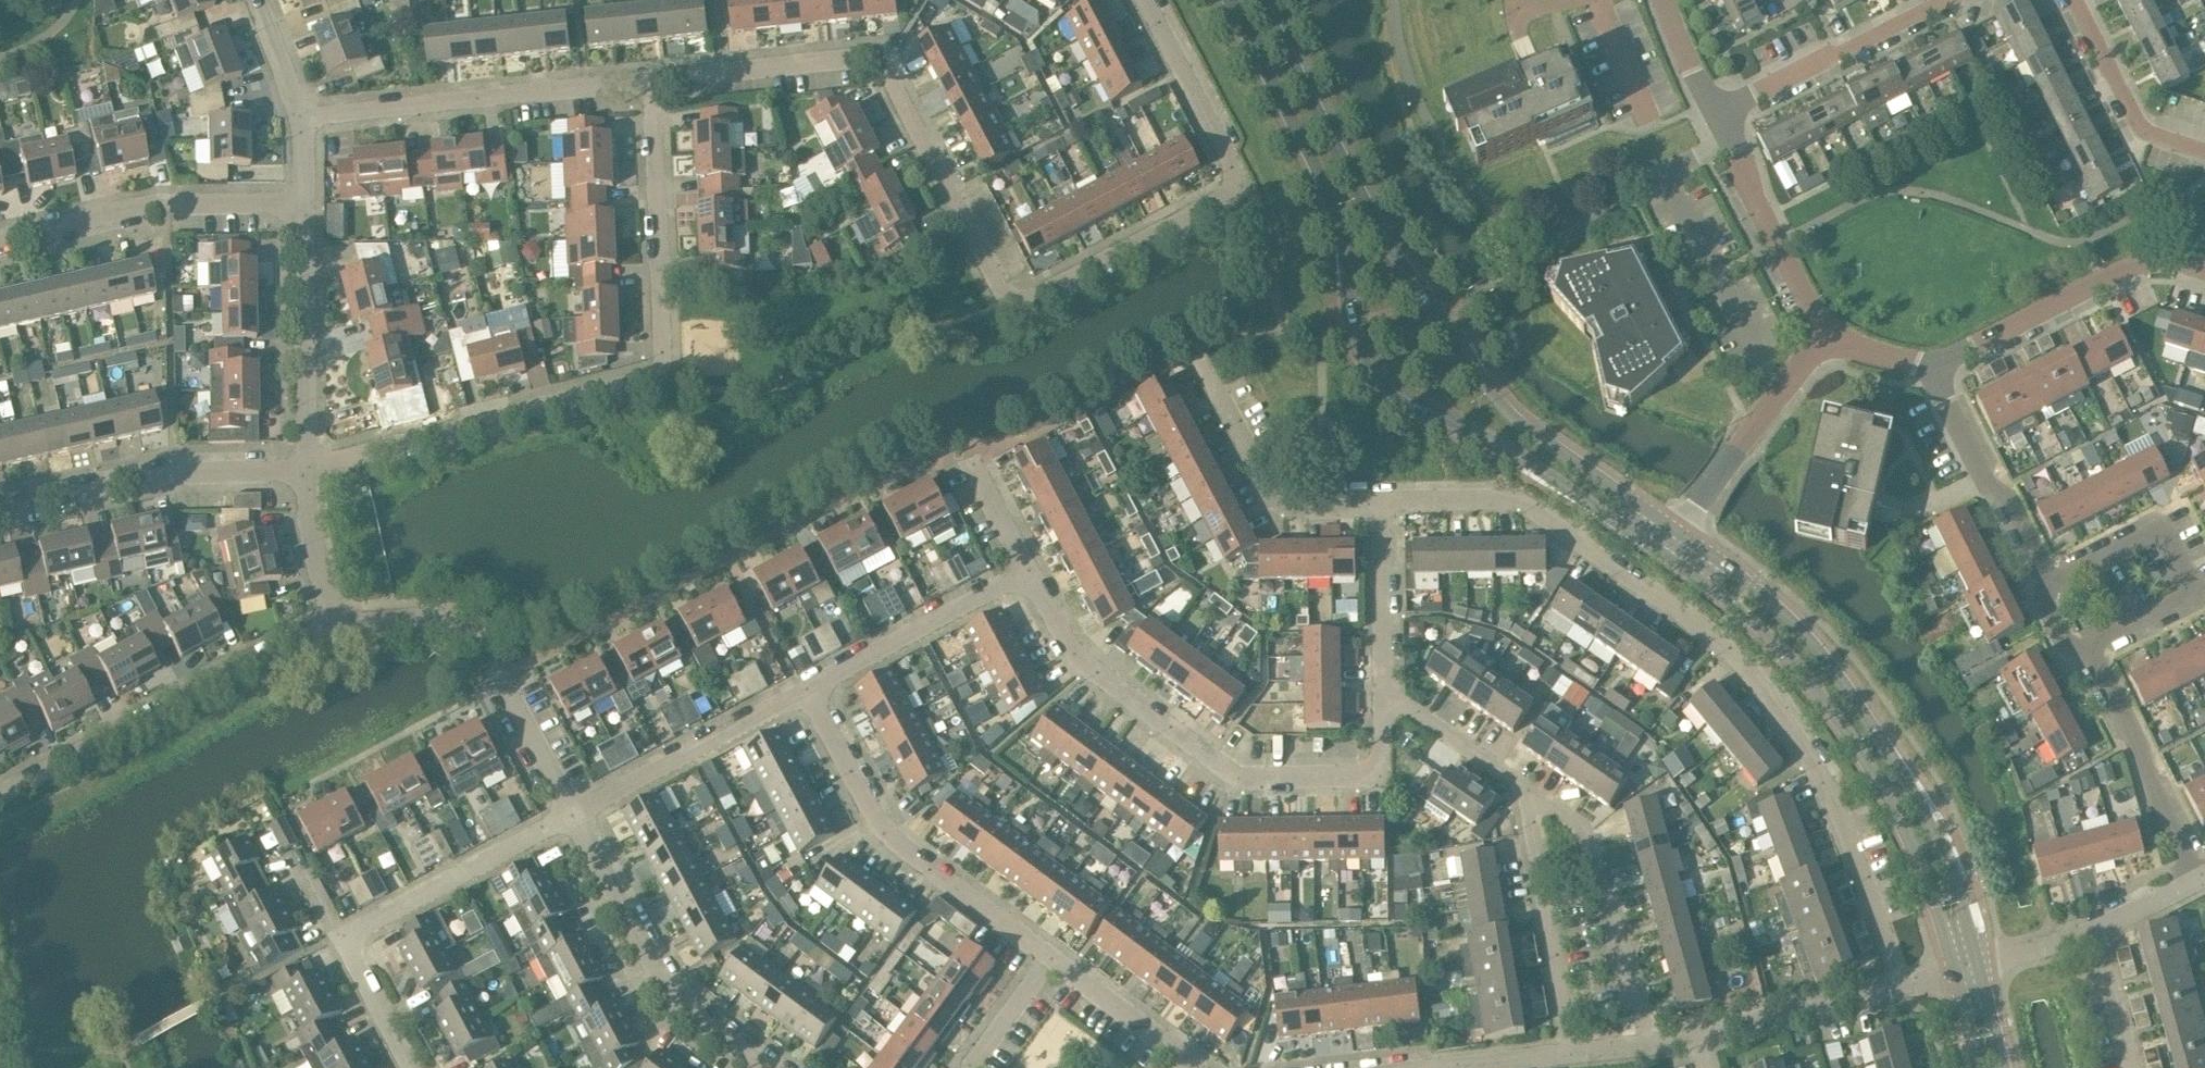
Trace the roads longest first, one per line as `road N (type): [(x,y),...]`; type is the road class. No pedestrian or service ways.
road 1 (residential): [(654,78),(876,55),(1007,297),(1029,302),(1244,184),(1145,0)]
road 2 (residential): [(1380,503),(1520,499),(1753,672),(1834,795),(1903,988)]
road 3 (tertiary): [(1229,0),(1320,171),(1338,223),(1354,321),(1394,389),(1502,445),(1662,551)]
road 4 (tertiary): [(1679,531),(1501,405),(1384,235),(1261,0)]
road 5 (residential): [(306,467),(654,377),(661,366),(654,78)]
road 6 (tertiary): [(1981,970),(1928,818),(1853,697),(1752,585),(1679,531)]
road 7 (tertiary): [(1662,551),(1775,641),(1874,770),(1935,902),(1957,976)]
road 8 (residential): [(1029,573),(1070,652),(1105,687),(1236,781),(1361,787),(1382,758),(1382,714)]
road 9 (residential): [(1053,963),(877,818),(806,694)]
road 10 (residential): [(0,797),(327,626)]
road 11 (residential): [(573,815),(475,635),(426,617),(327,626)]
road 12 (residential): [(302,115),(654,78)]
road 13 (residential): [(758,1067),(689,1022),(655,979),(573,815)]
road 14 (residential): [(0,523),(182,480),(306,467)]
road 15 (residential): [(0,235),(132,205),(306,201)]
road 16 (residential): [(2204,269),(2176,261),(2121,268),(1930,366)]
road 17 (residential): [(1651,1053),(1608,873),(1577,829),(1529,795)]
road 18 (residential): [(2090,646),(2185,593),(2171,545),(2151,534),(2051,583)]
road 19 (residential): [(1380,503),(1276,496),(1197,348)]
road 20 (residential): [(1570,1062),(1529,795)]
road 21 (residential): [(306,467),(306,201)]
road 22 (residential): [(342,946),(573,815)]
road 23 (residential): [(1962,0),(1722,109)]
road 24 (residential): [(573,815),(806,694)]
road 25 (residential): [(2200,880),(2090,646)]
road 26 (residential): [(806,694),(1029,573)]
road 27 (residential): [(2051,583),(2005,497),(1982,476),(1930,366)]
road 28 (residential): [(1827,335),(1762,211),(1722,109)]
road 29 (residential): [(1679,531),(1827,335)]
road 30 (residential): [(2204,152),(2140,124),(2071,0)]
road 31 (residential): [(1382,714),(1380,503)]
road 32 (residential): [(1708,1039),(1903,988)]
road 33 (residential): [(1191,1067),(1176,1047),(1053,963)]
road 34 (residential): [(1529,795),(1403,714),(1382,714)]
road 35 (residential): [(327,626),(310,551),(306,467)]
road 36 (residential): [(1029,573),(954,446)]
road 37 (residential): [(2131,1067),(2098,929)]
road 38 (residential): [(407,1067),(342,946)]
road 39 (residential): [(1053,963),(976,1067)]
road 40 (residential): [(1981,970),(2098,929)]
road 41 (residential): [(302,115),(259,0)]
road 42 (residential): [(1722,109),(1668,0)]

